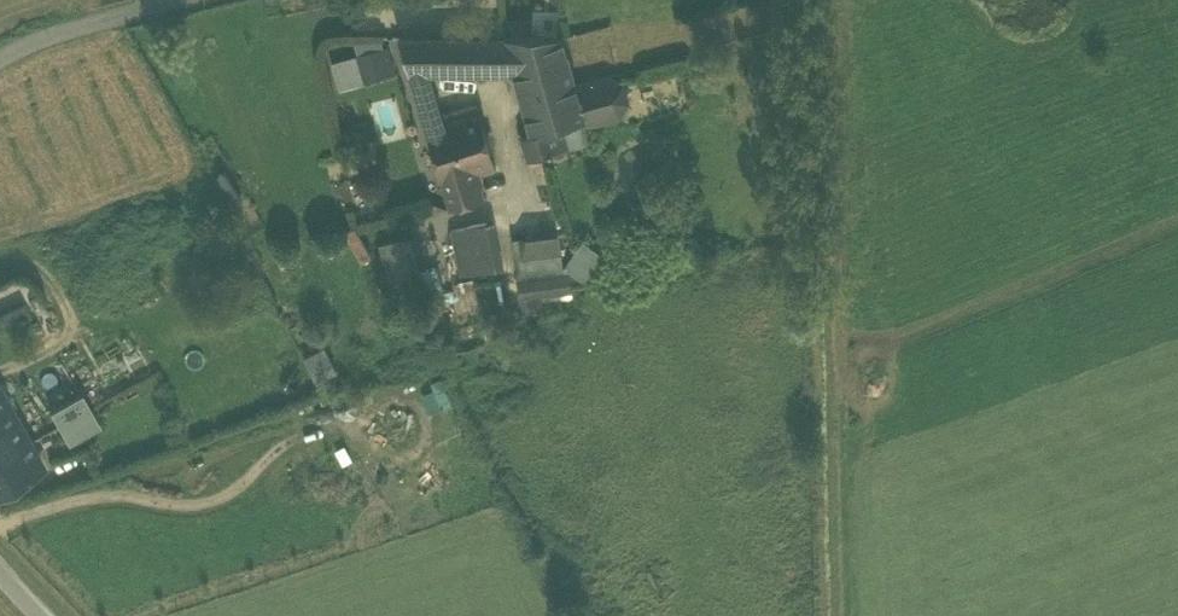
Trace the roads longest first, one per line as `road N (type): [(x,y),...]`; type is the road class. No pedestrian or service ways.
road 1 (track): [(847,615),(843,467),(902,394)]
road 2 (residential): [(0,53),(20,40),(183,0)]

